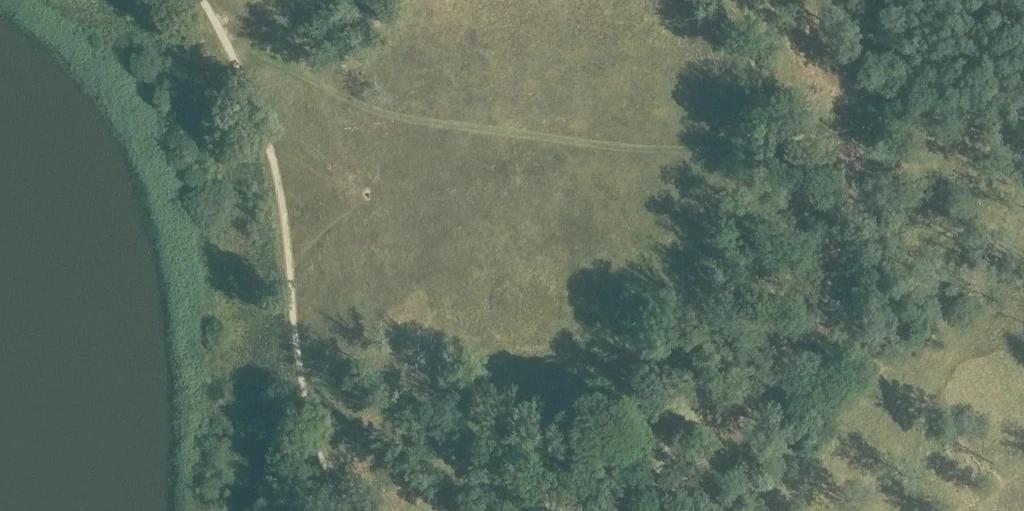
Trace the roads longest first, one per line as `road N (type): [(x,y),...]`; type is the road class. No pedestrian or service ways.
road 1 (track): [(719,146),(888,125)]
road 2 (track): [(888,125),(1023,113)]

